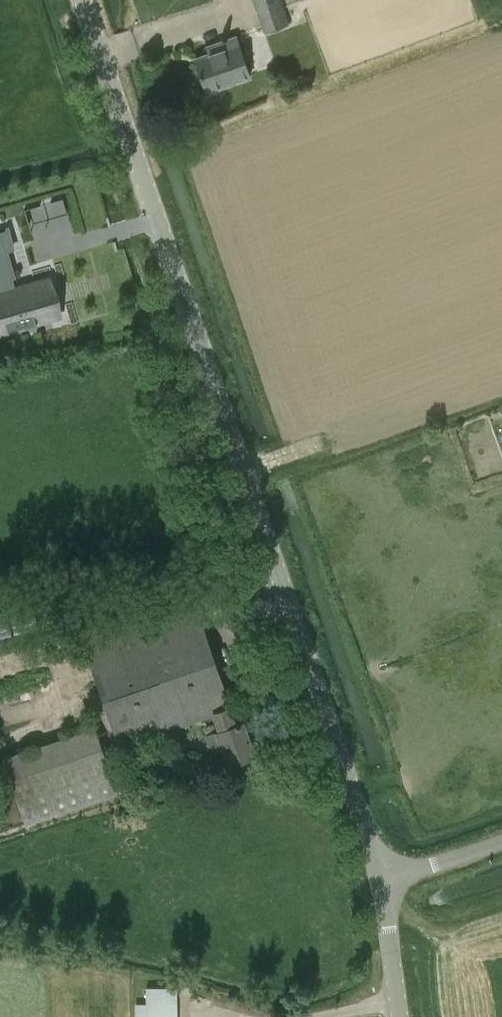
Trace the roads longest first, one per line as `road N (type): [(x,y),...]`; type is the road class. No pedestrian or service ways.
road 1 (unclassified): [(381,881),(83,0)]
road 2 (unclassified): [(381,881),(398,1016)]

